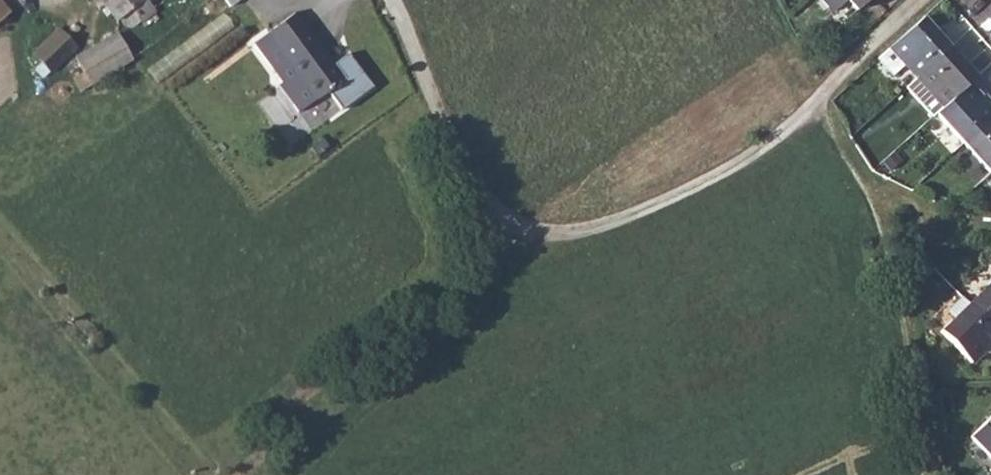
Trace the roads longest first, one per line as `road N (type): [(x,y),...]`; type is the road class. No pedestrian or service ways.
road 1 (unclassified): [(918,0),(814,106),(731,168),(600,225),(543,235),(515,228),(483,200),(392,0)]
road 2 (track): [(925,474),(902,307),(879,209),(814,106)]

